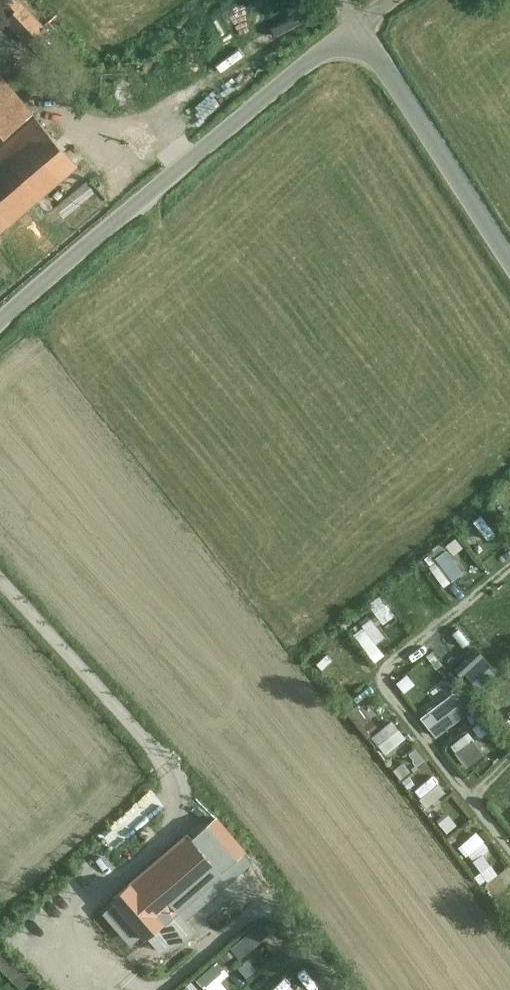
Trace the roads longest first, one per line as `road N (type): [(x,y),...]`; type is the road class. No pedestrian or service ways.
road 1 (tertiary): [(0,324),(290,75),(359,42)]
road 2 (tertiary): [(359,42),(380,59),(509,257)]

